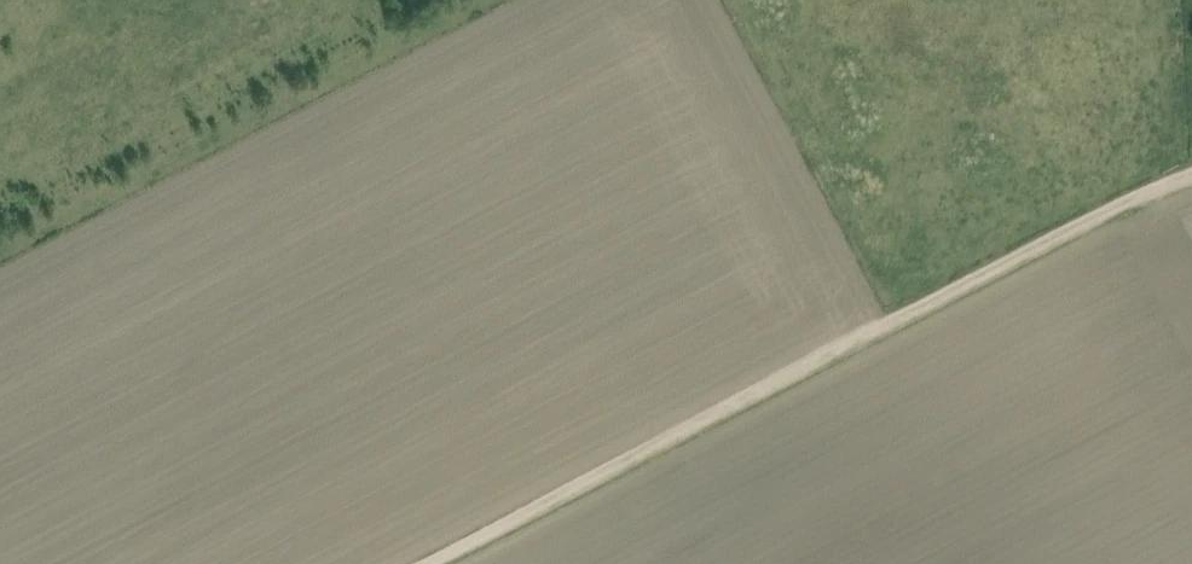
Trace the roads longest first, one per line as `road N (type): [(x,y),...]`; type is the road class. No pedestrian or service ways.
road 1 (track): [(1191,179),(1066,231),(437,563)]

